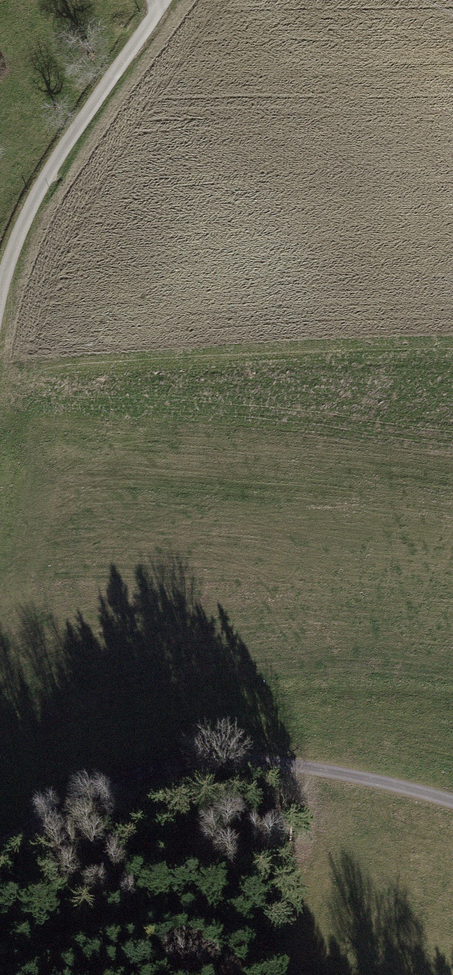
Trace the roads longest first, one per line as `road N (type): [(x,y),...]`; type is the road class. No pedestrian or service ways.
road 1 (track): [(452,801),(297,765),(160,768),(59,807),(0,854)]
road 2 (track): [(0,296),(33,200),(164,0)]

